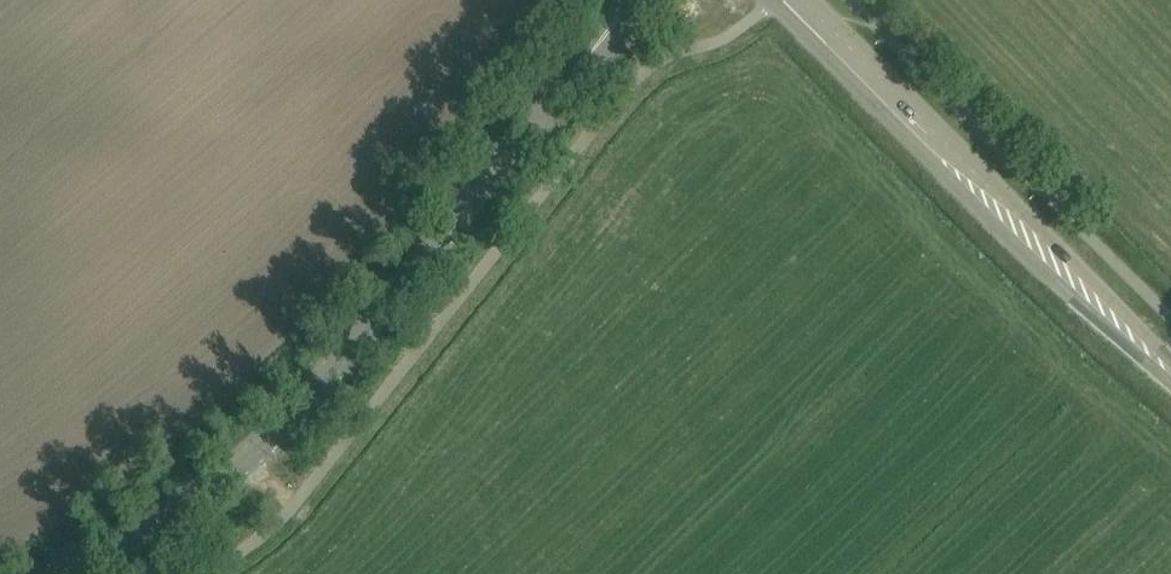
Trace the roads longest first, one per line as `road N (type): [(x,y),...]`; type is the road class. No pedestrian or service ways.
road 1 (tertiary): [(60,573),(151,526),(277,431),(639,0)]
road 2 (tertiary): [(1170,374),(1012,225),(794,0)]

